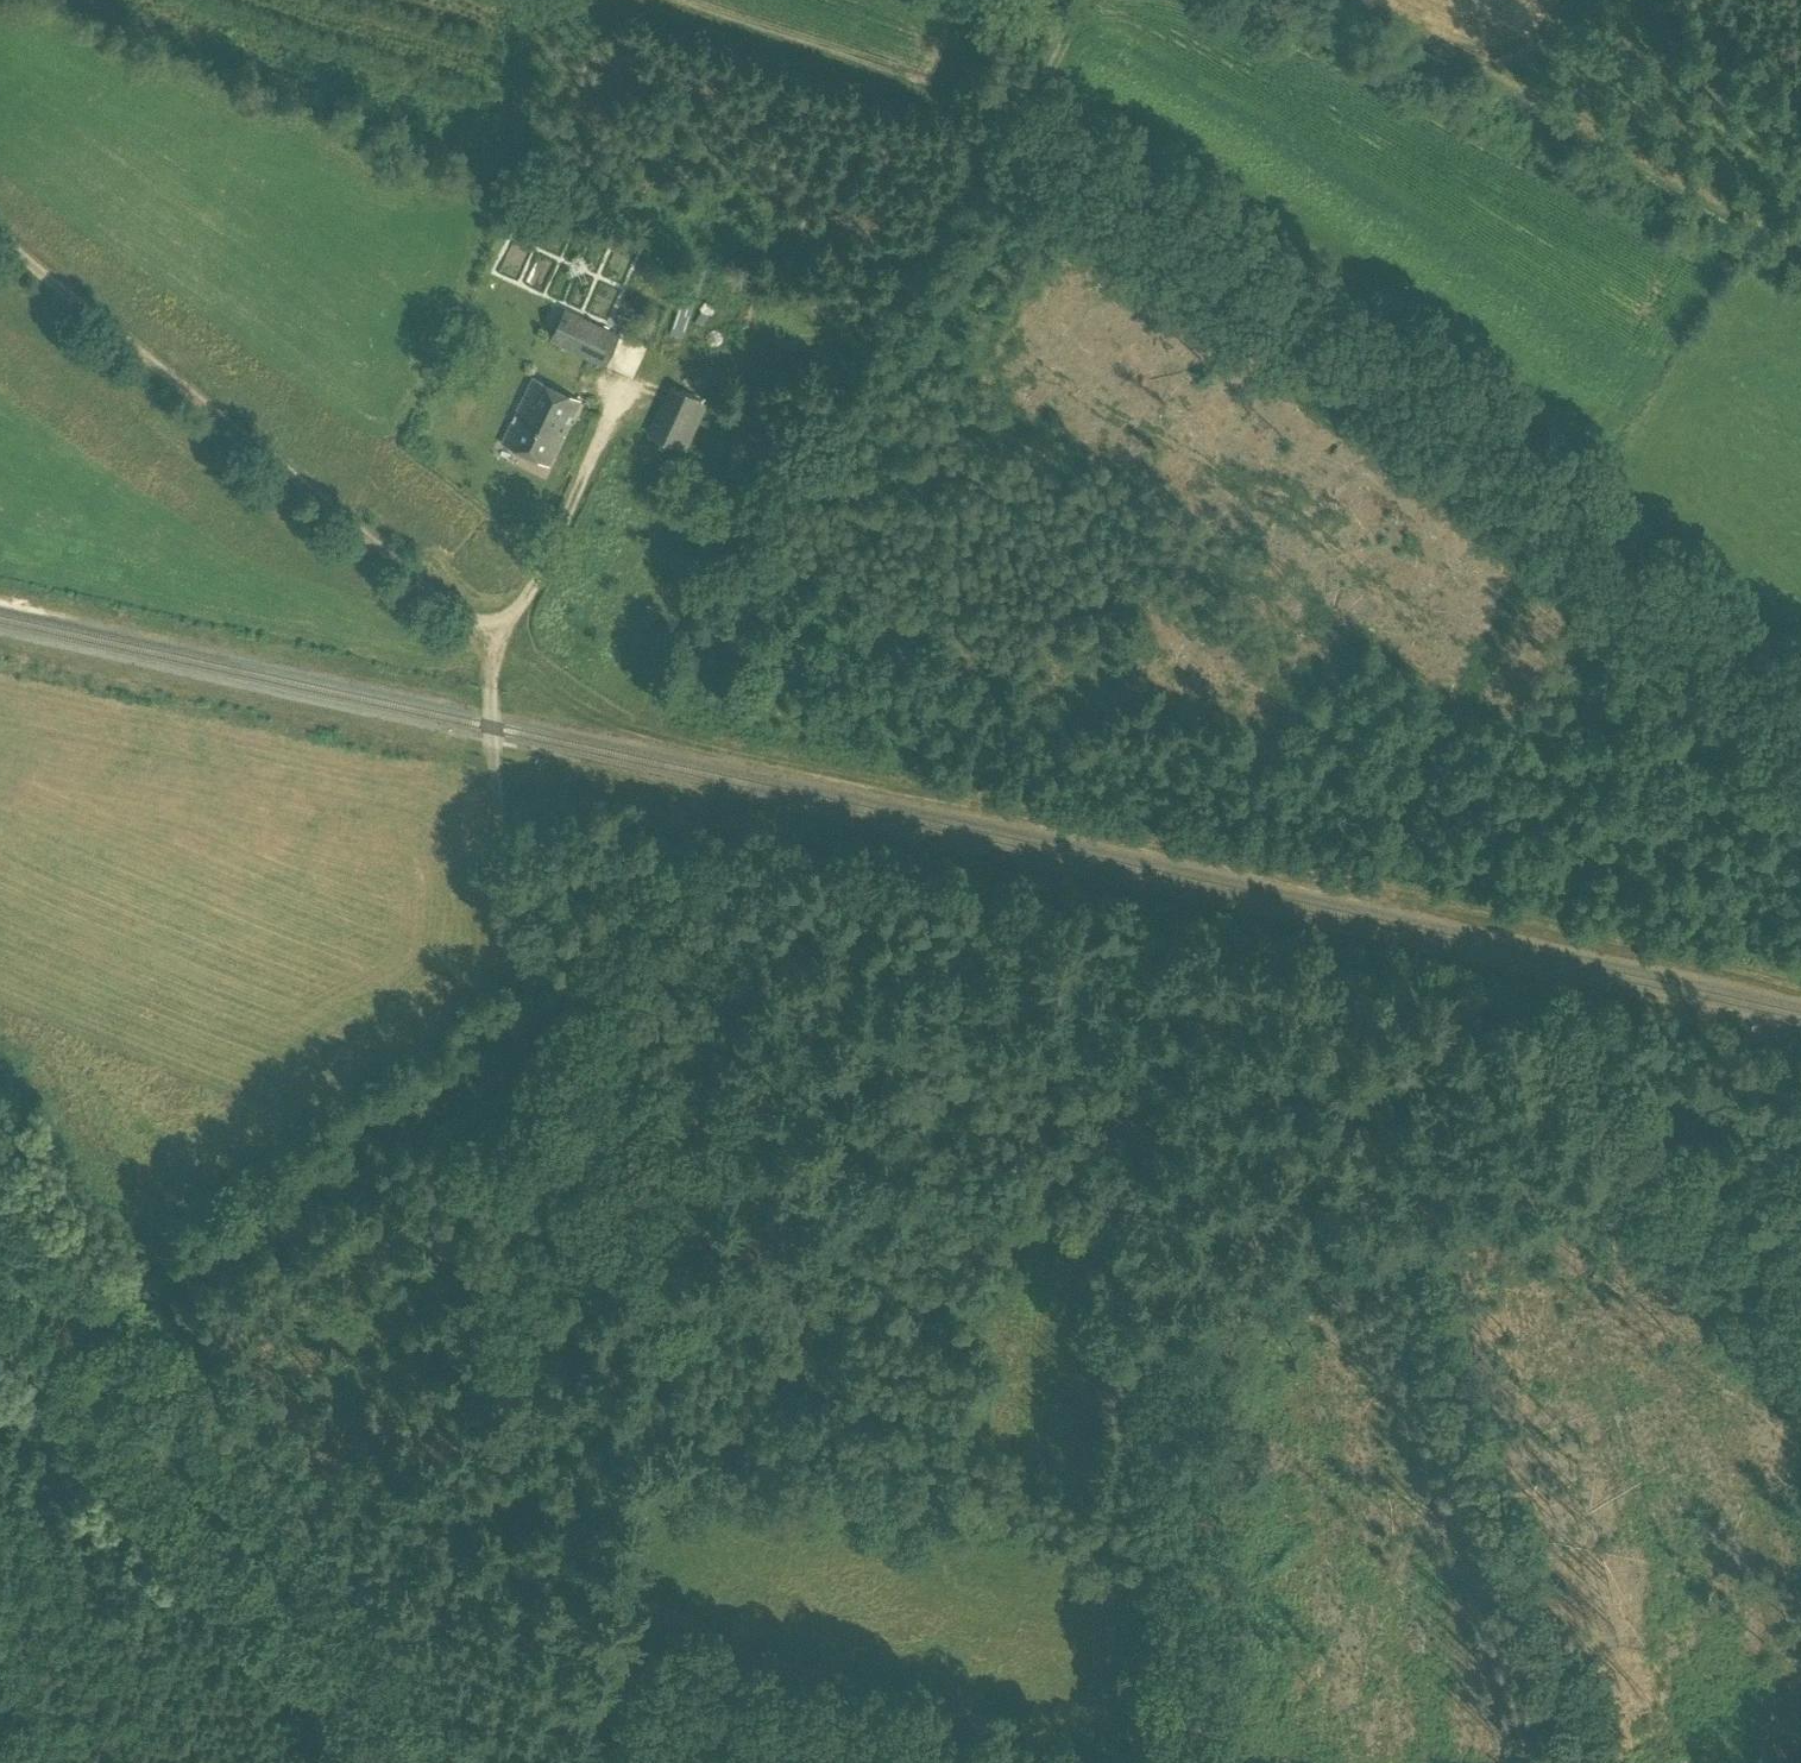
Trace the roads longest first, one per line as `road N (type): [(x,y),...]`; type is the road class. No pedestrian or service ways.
road 1 (track): [(592,1762),(658,1430),(667,1345),(653,1261),(535,982),(511,903),(494,654),(461,607),(0,238)]
road 2 (track): [(663,1382),(825,1254),(1089,1242),(1580,1087),(1800,1320)]

